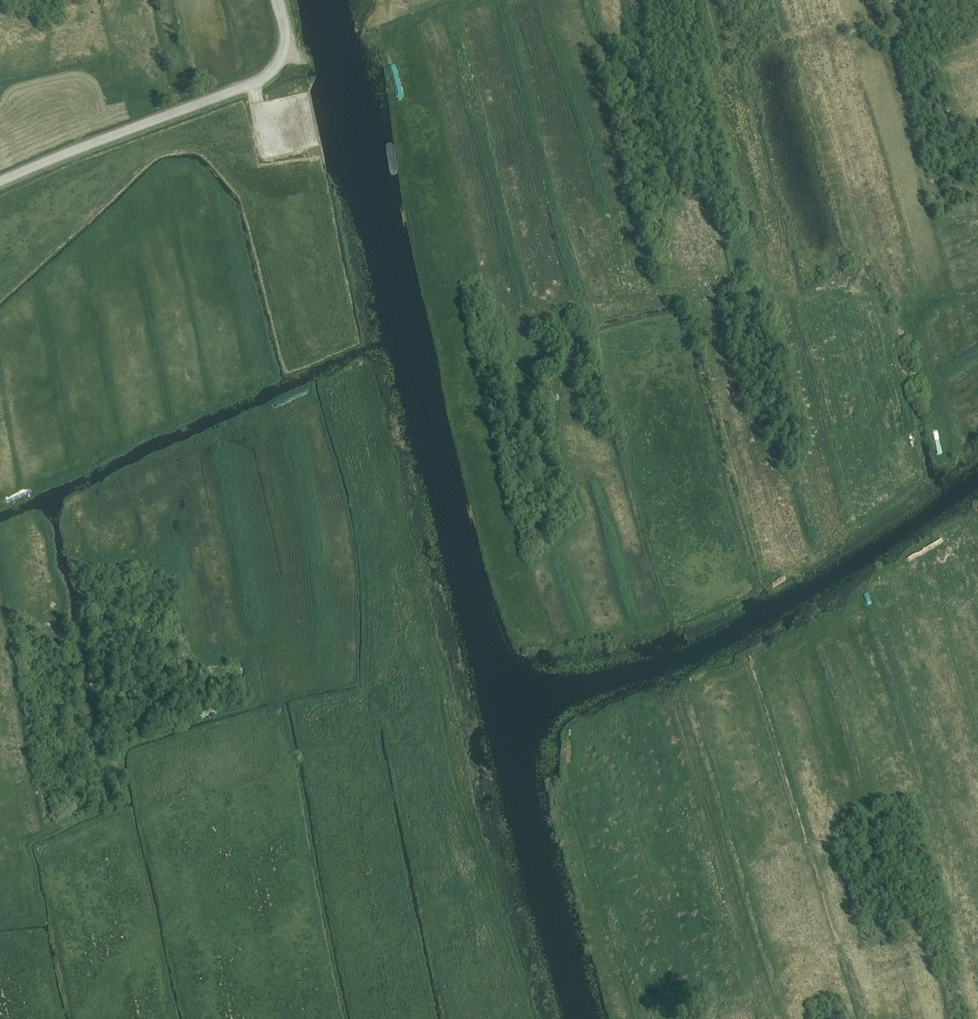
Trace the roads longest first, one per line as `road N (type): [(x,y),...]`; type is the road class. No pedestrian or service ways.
road 1 (tertiary): [(0,181),(261,79),(283,50),(277,0)]

